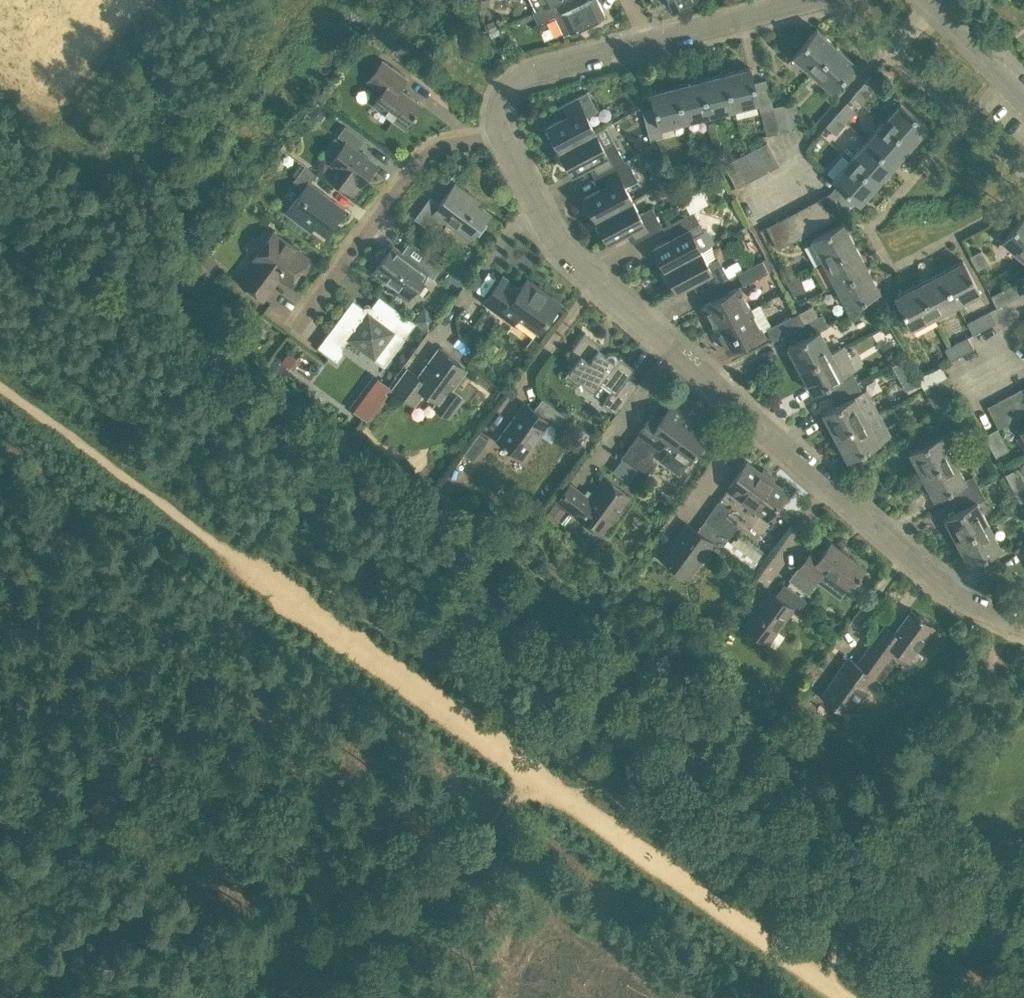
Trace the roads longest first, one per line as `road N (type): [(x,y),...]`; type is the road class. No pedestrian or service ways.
road 1 (track): [(842,997),(0,385)]
road 2 (residential): [(498,132),(544,223),(576,264),(950,592),(1023,624)]
road 3 (track): [(276,997),(539,779)]
road 4 (residential): [(498,132),(420,157),(298,317)]
road 5 (residential): [(649,43),(517,78),(499,101),(498,132)]
road 6 (residential): [(809,0),(649,43)]
road 7 (residential): [(1023,100),(926,0)]

